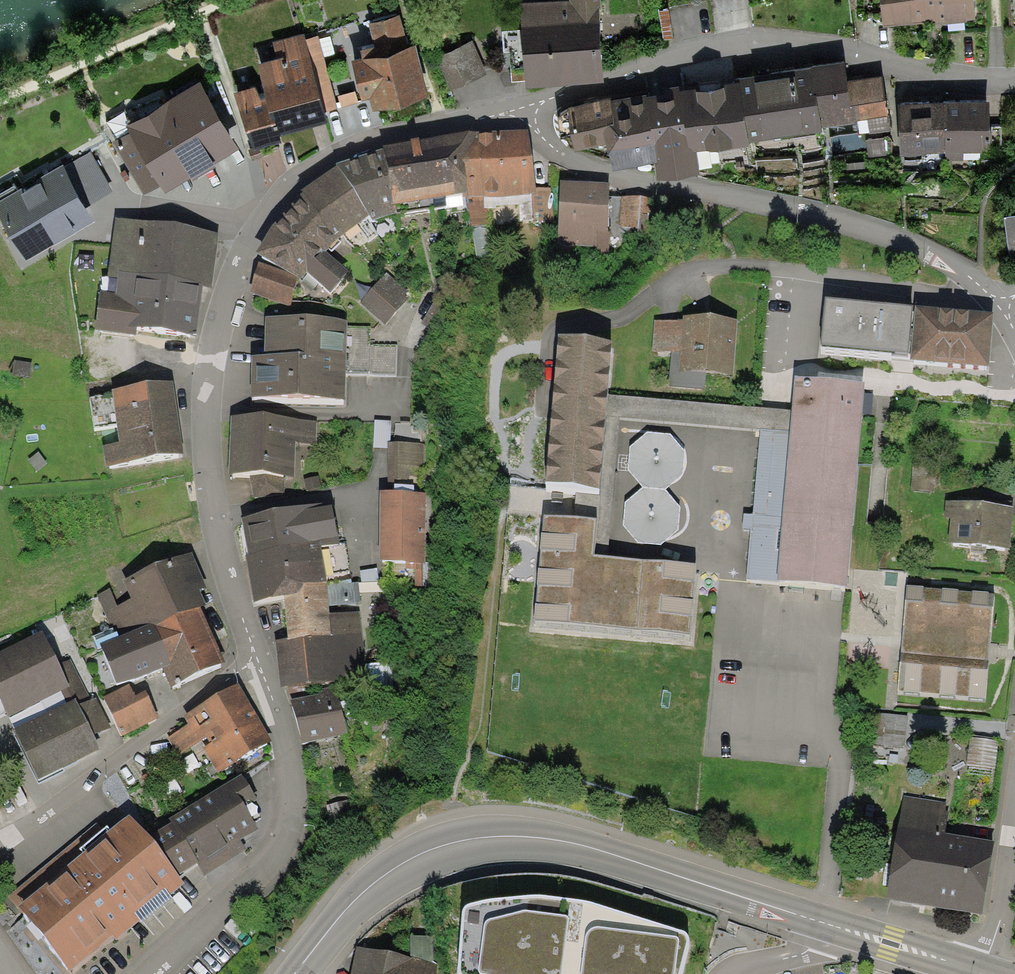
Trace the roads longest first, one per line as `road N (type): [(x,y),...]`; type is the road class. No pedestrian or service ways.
road 1 (residential): [(258,662),(214,511),(207,434),(211,358),(251,231),(290,180),(334,153),(381,134),(526,110)]
road 2 (tertiary): [(292,973),(377,877),(455,839),(513,831),(584,843),(820,924)]
road 3 (residential): [(526,110),(556,150),(588,168),(851,228),(970,277),(1000,304)]
road 4 (residential): [(526,110),(672,63),(781,40),(844,45),(962,77),(1014,79)]
road 5 (residential): [(149,973),(268,862),(286,822),(282,730),(258,662)]
road 6 (residential): [(0,845),(50,818),(258,662)]
road 7 (residential): [(1014,801),(981,973)]
road 8 (tertiary): [(820,924),(981,973)]

